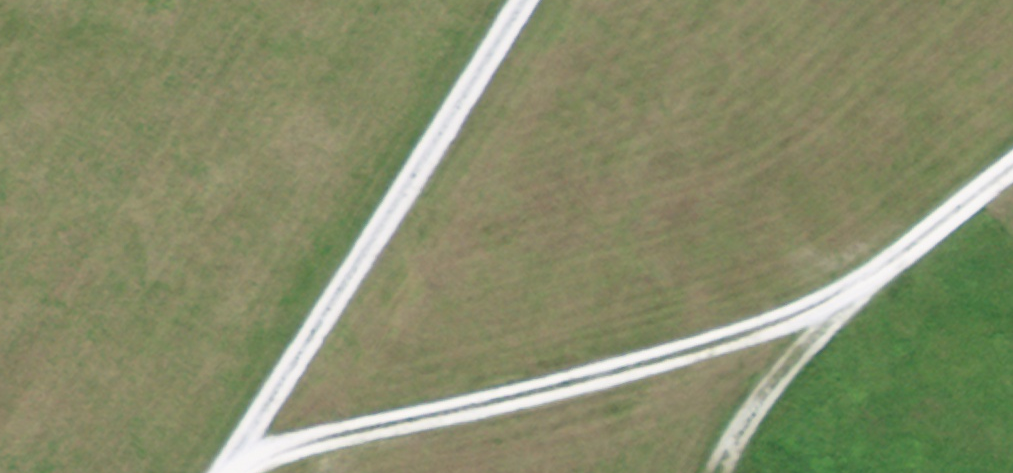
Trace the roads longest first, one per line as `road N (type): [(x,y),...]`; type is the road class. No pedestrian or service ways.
road 1 (track): [(231,459),(652,368),(766,330),(841,299),(1012,168)]
road 2 (track): [(222,472),(522,0)]
road 3 (track): [(723,472),(737,437),(841,299)]

